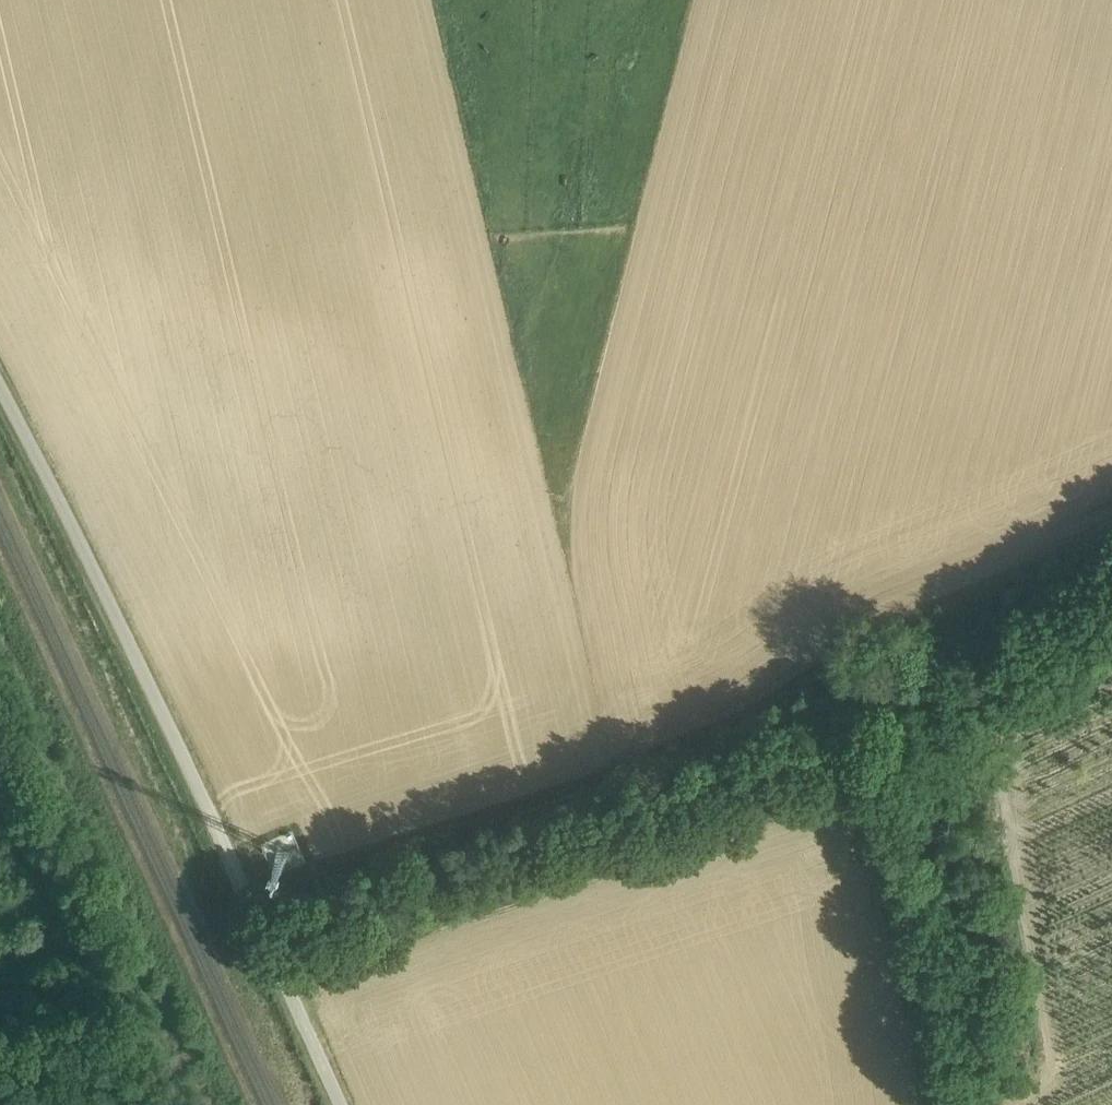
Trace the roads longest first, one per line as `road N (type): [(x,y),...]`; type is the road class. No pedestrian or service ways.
road 1 (unclassified): [(343,1104),(0,378)]

